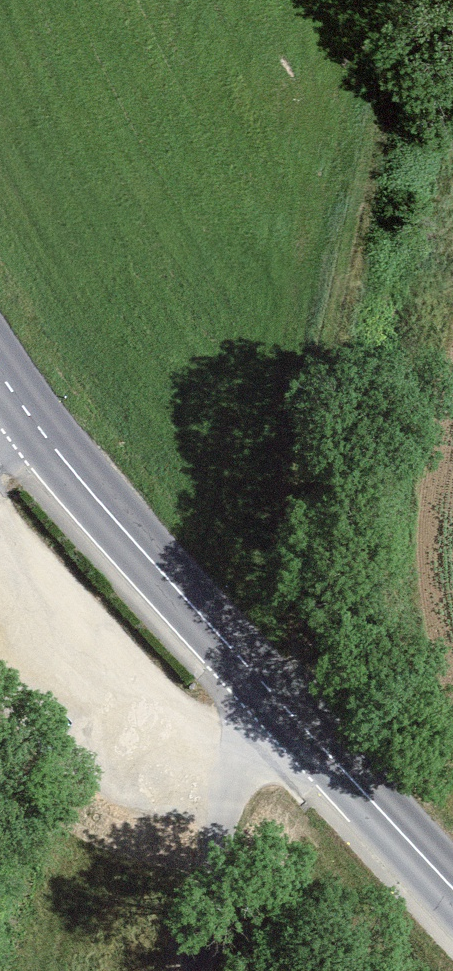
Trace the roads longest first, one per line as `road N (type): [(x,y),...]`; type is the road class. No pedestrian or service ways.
road 1 (track): [(450,0),(316,741)]
road 2 (primary): [(0,373),(105,509),(268,689)]
road 3 (residential): [(268,689),(240,740),(190,970)]
road 4 (primary): [(268,689),(452,888)]

